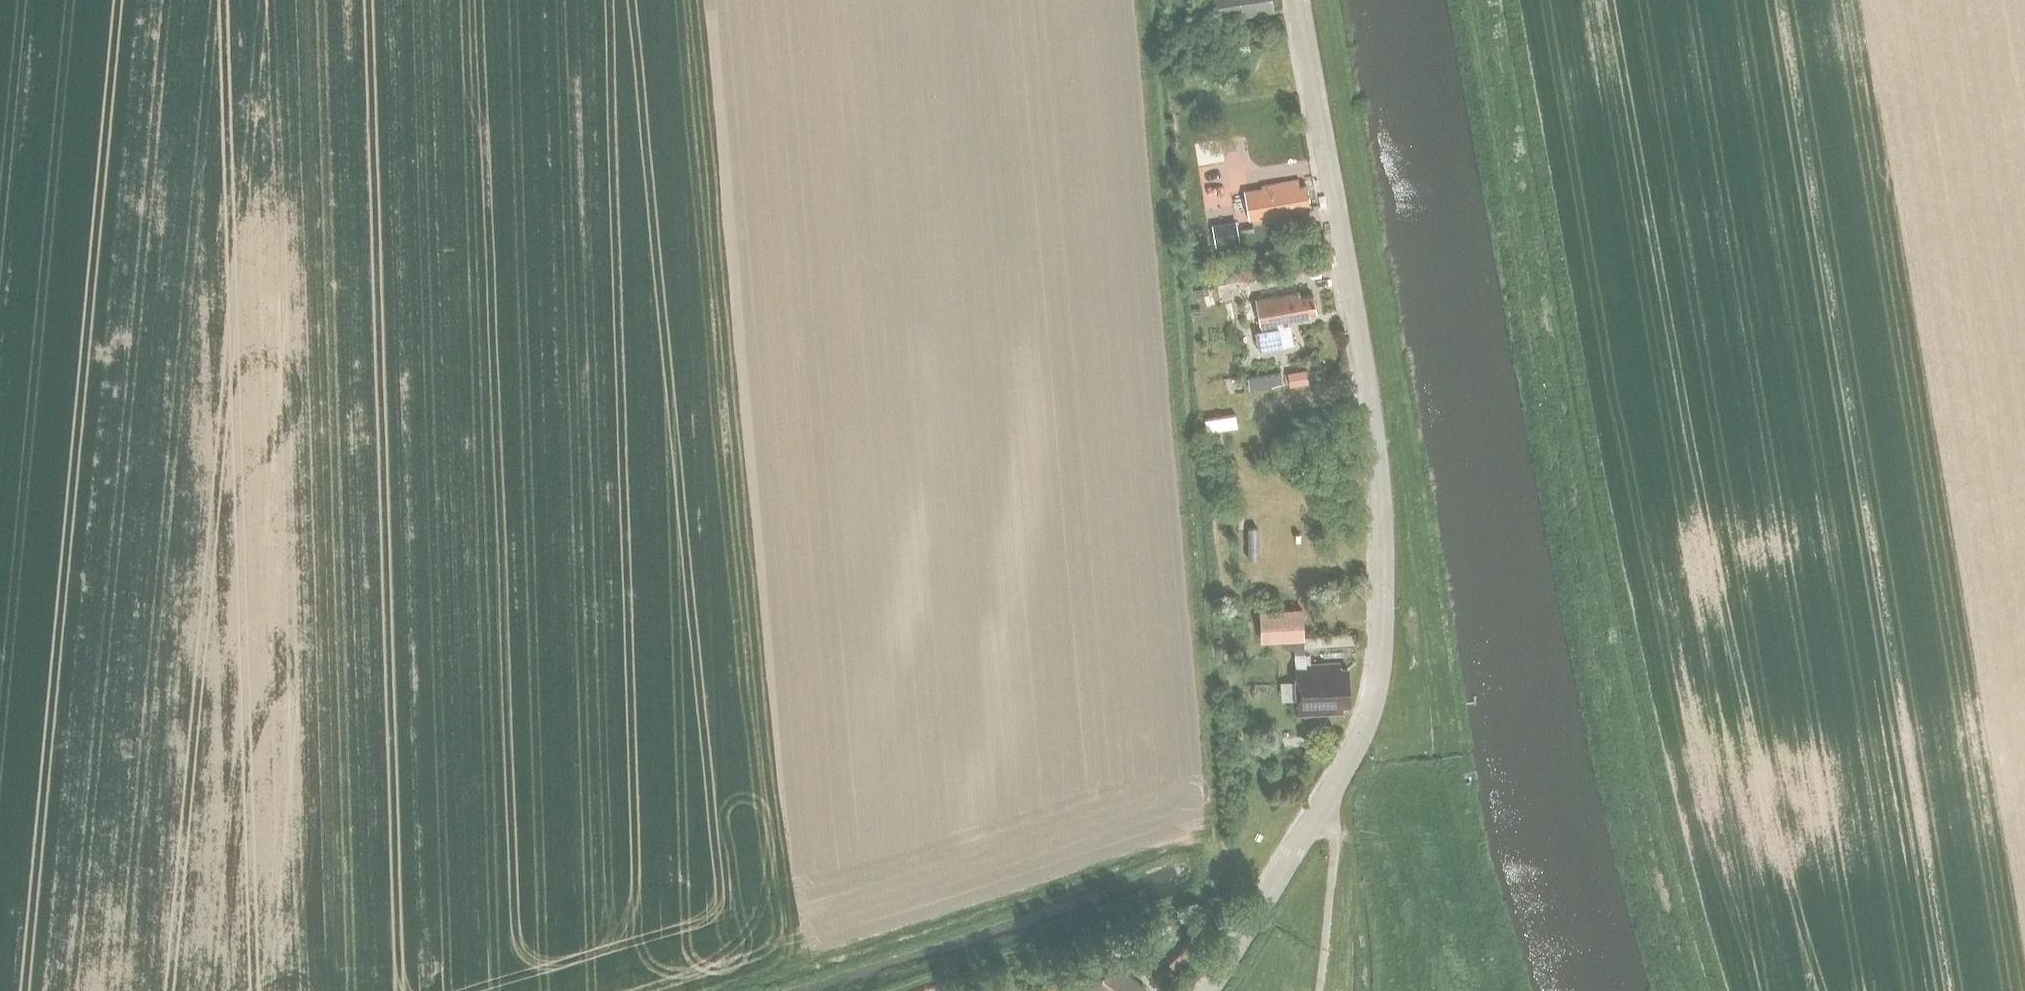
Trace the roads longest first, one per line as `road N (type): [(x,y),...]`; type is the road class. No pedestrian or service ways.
road 1 (unclassified): [(1210,990),(1347,761),(1366,720),(1380,656),(1380,505),(1368,390),(1298,0)]

